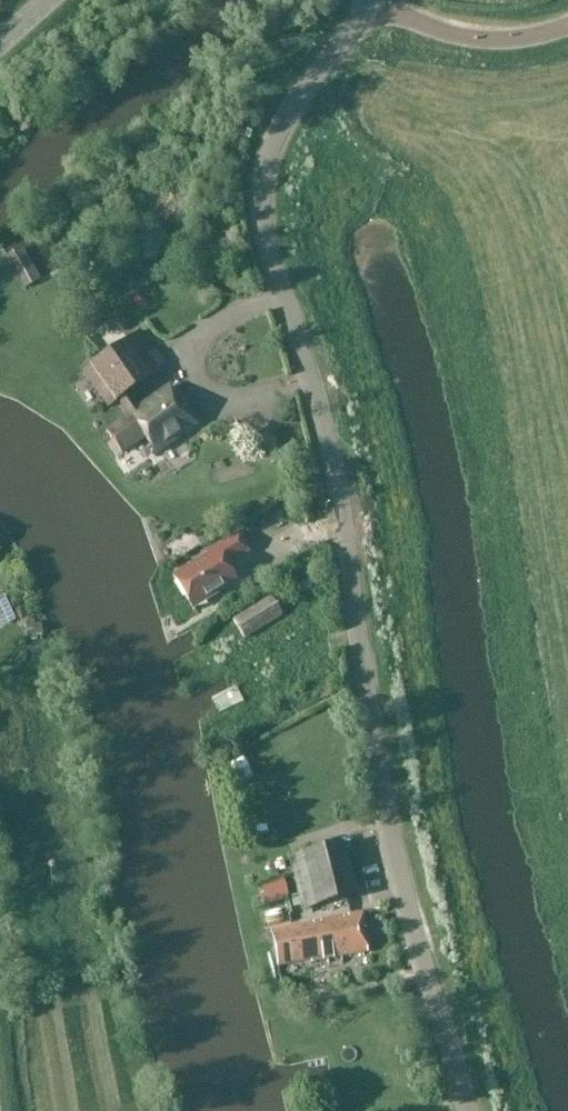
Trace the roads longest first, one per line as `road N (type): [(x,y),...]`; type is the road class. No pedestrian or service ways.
road 1 (tertiary): [(469,1110),(388,835),(341,506),(262,218),(276,139),(376,0)]
road 2 (unclassified): [(567,27),(478,40),(430,28),(380,0)]

